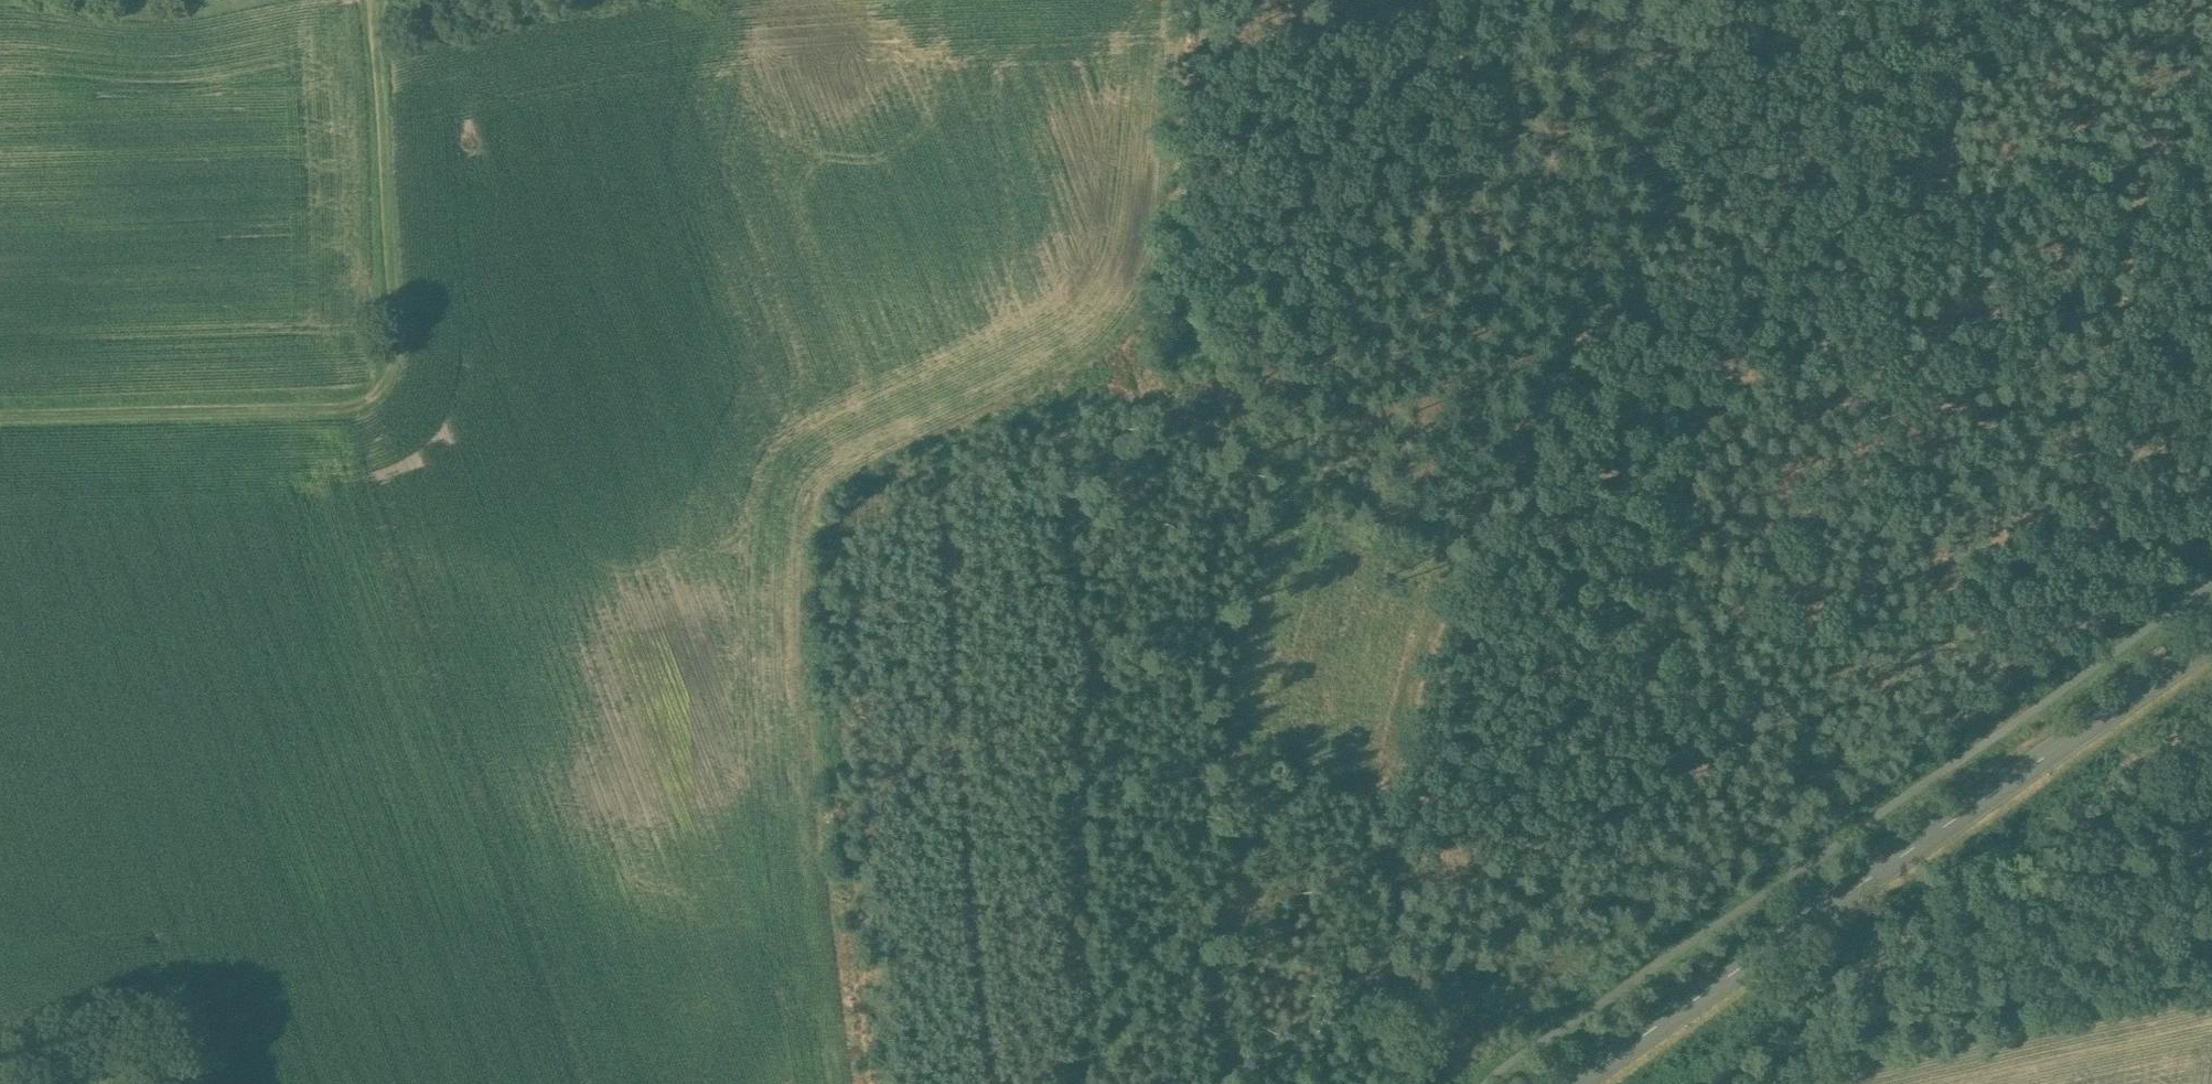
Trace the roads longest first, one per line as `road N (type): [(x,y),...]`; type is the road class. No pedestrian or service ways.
road 1 (tertiary): [(1565,1083),(2211,635)]

